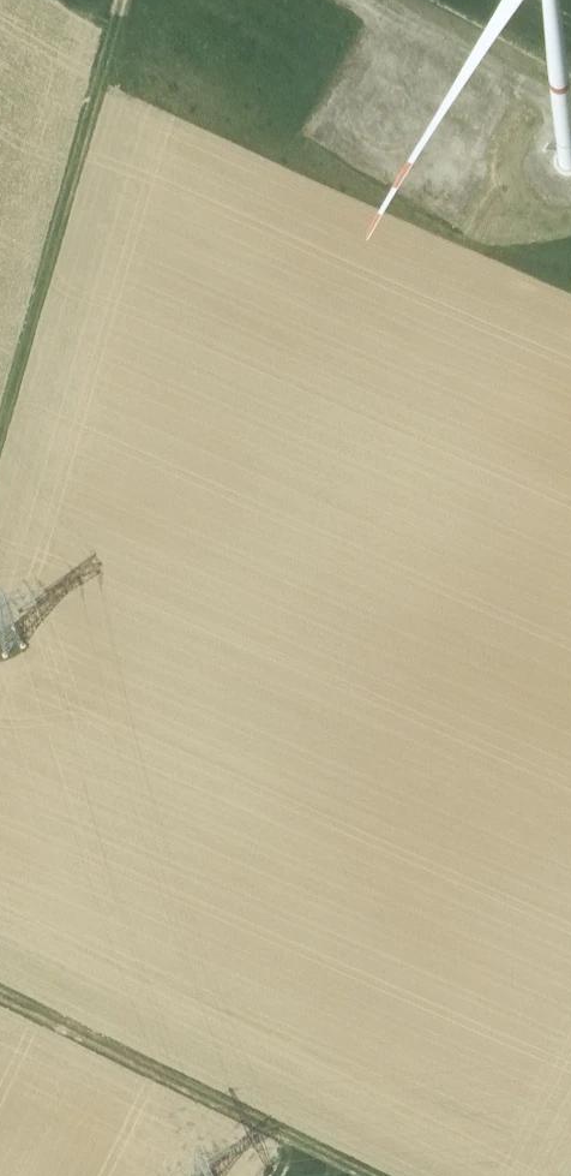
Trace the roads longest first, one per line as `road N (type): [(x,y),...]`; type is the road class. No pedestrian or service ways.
road 1 (track): [(353,1175),(4,1004)]
road 2 (track): [(365,0),(549,108),(559,125)]

